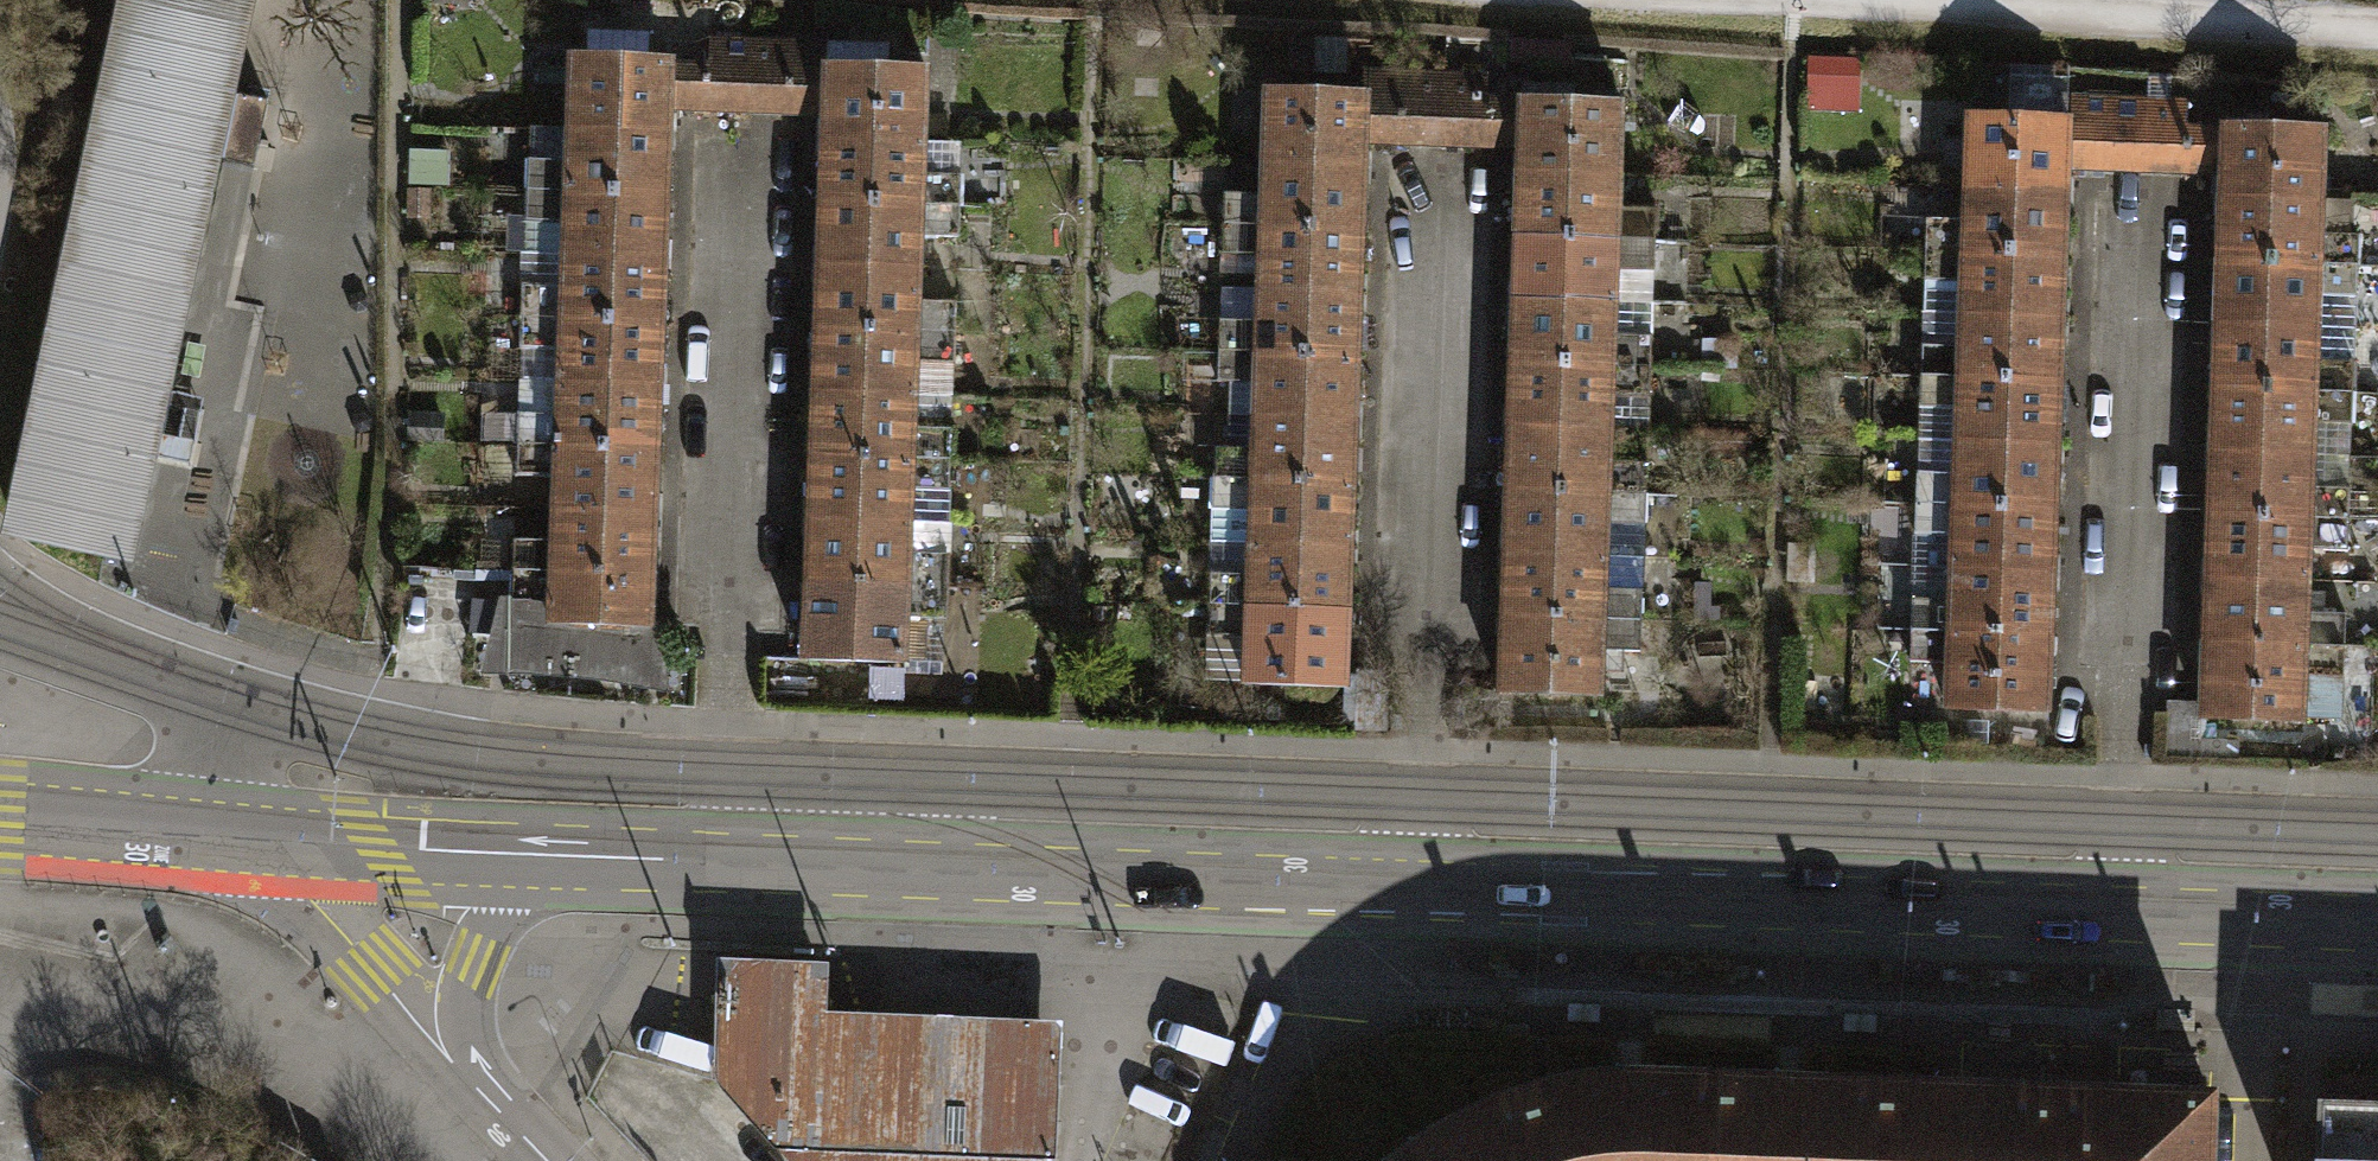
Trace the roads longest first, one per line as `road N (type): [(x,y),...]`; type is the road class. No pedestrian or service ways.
road 1 (residential): [(561,854),(2377,924)]
road 2 (unknown): [(1903,0),(2377,25)]
road 3 (residential): [(248,836),(480,1088)]
road 4 (residential): [(248,836),(561,854)]
road 5 (residential): [(480,1088),(463,1020),(478,957),(508,906),(561,854)]
road 6 (residential): [(96,827),(248,836)]

